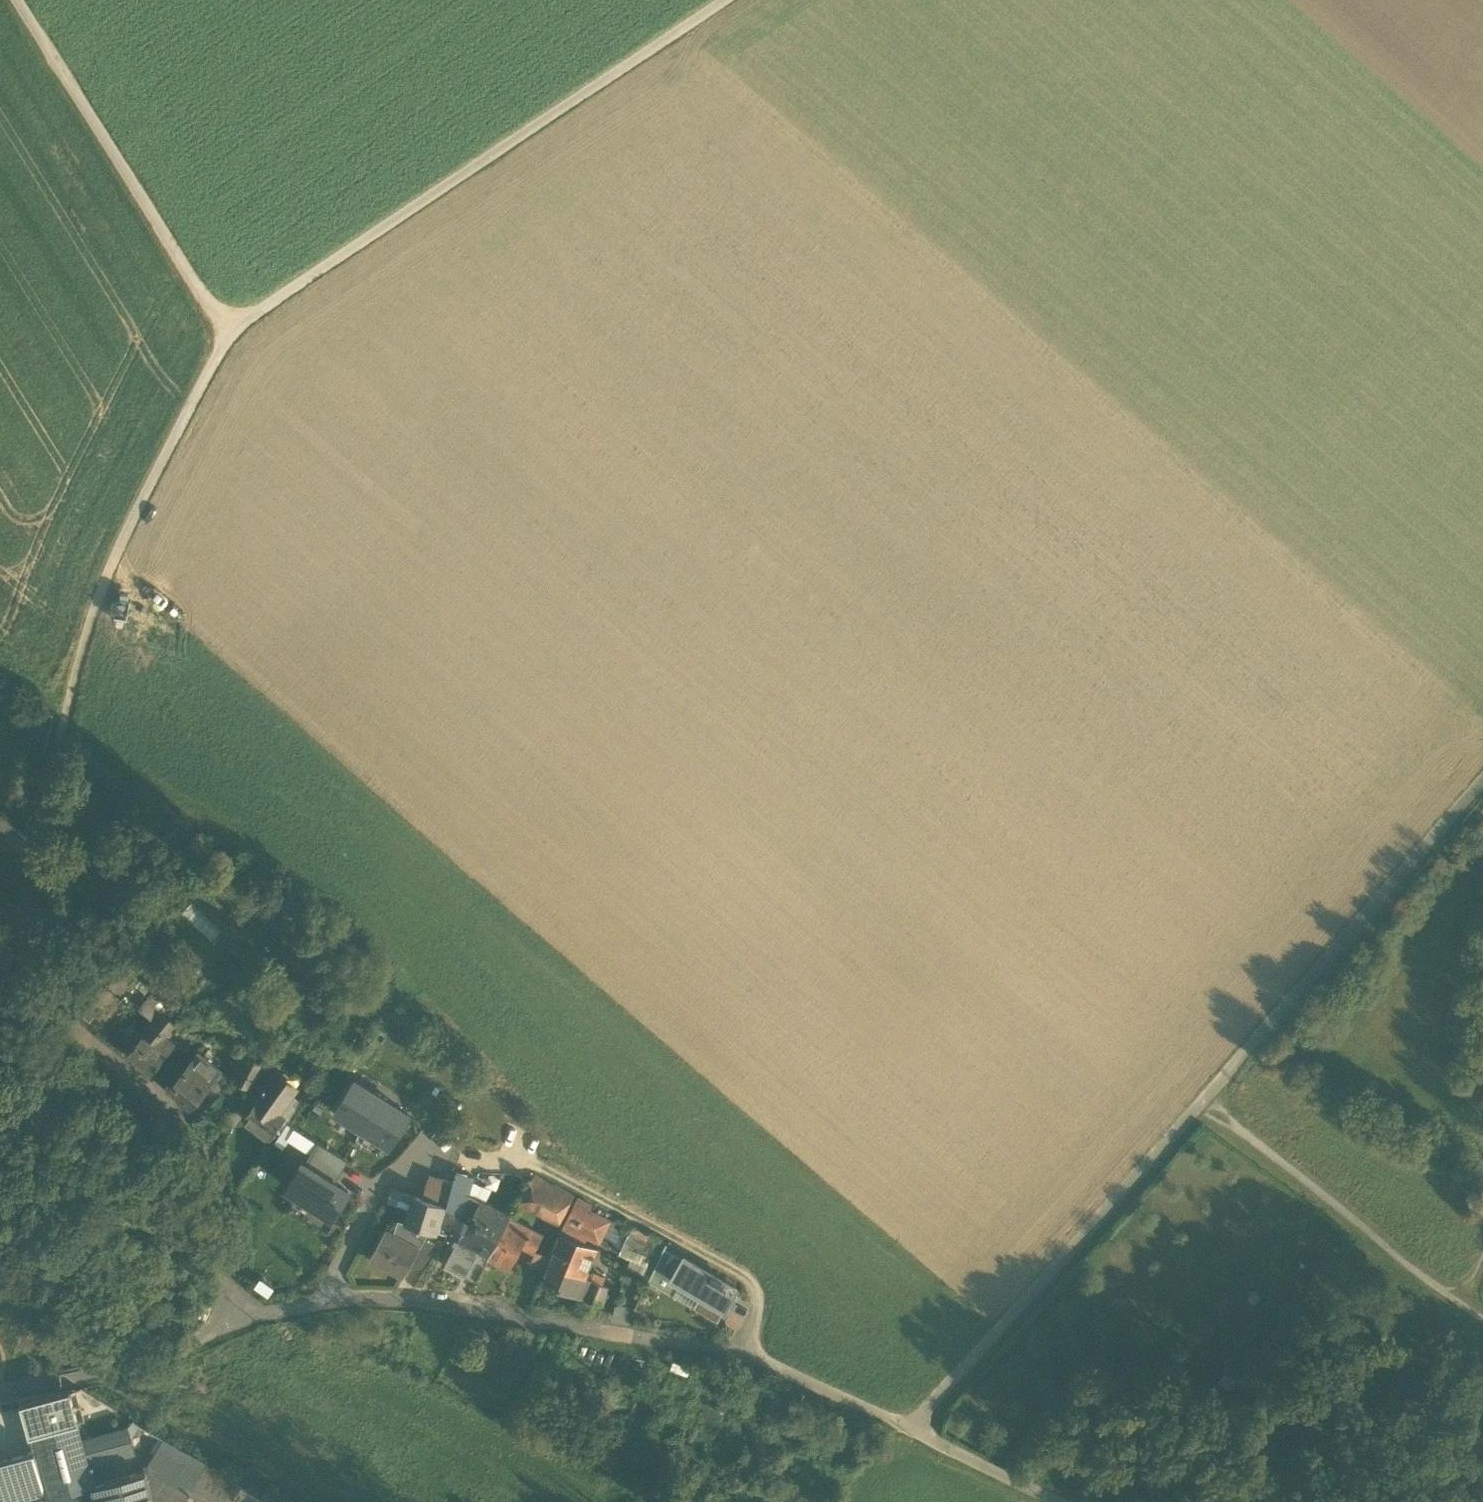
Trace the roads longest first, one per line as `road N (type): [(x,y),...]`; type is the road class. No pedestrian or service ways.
road 1 (unclassified): [(67,721),(98,586),(230,328),(723,0)]
road 2 (track): [(1482,779),(912,1427)]
road 3 (residential): [(233,1315),(209,1163),(66,1031),(38,990),(31,908),(67,721)]
road 4 (residential): [(738,1350),(389,1297),(233,1315)]
road 5 (unclassified): [(738,1350),(764,1285),(636,1208),(536,1161),(462,1160)]
road 6 (track): [(20,0),(230,328)]
road 7 (residential): [(1062,1501),(738,1350)]
road 8 (residential): [(233,1315),(115,1369),(0,1395)]

